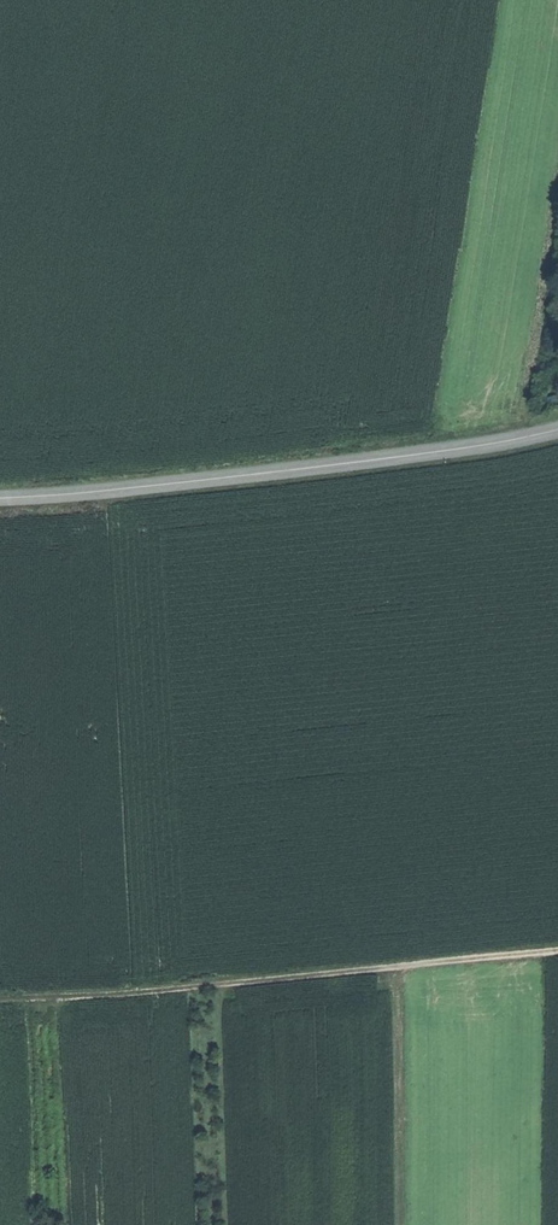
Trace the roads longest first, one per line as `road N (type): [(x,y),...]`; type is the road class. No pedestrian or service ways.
road 1 (tertiary): [(0,497),(114,493),(515,444),(557,432)]
road 2 (track): [(557,952),(110,998),(0,1002)]

